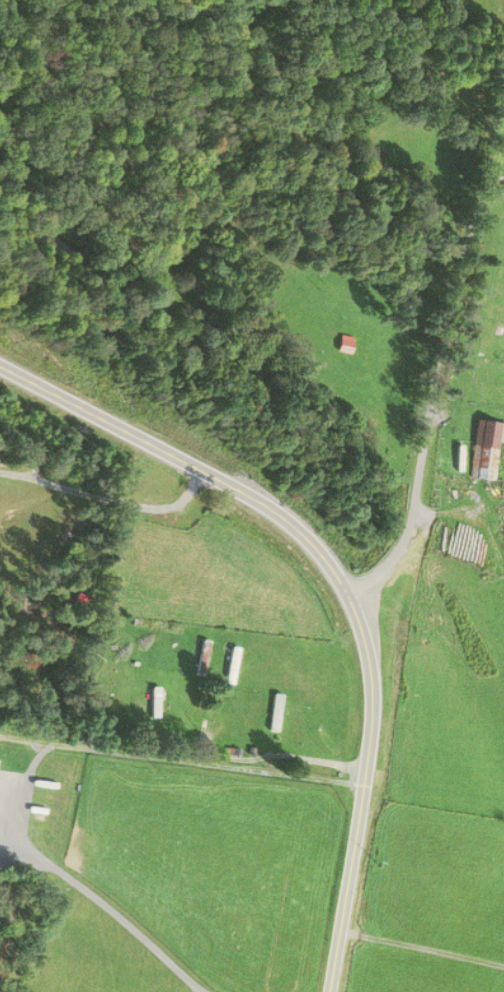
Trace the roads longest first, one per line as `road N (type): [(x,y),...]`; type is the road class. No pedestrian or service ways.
road 1 (tertiary): [(330,991),(373,708),(371,667),(350,600),(310,543),(254,498),(0,365)]
road 2 (residential): [(350,600),(391,556),(412,514),(439,320),(503,95)]

